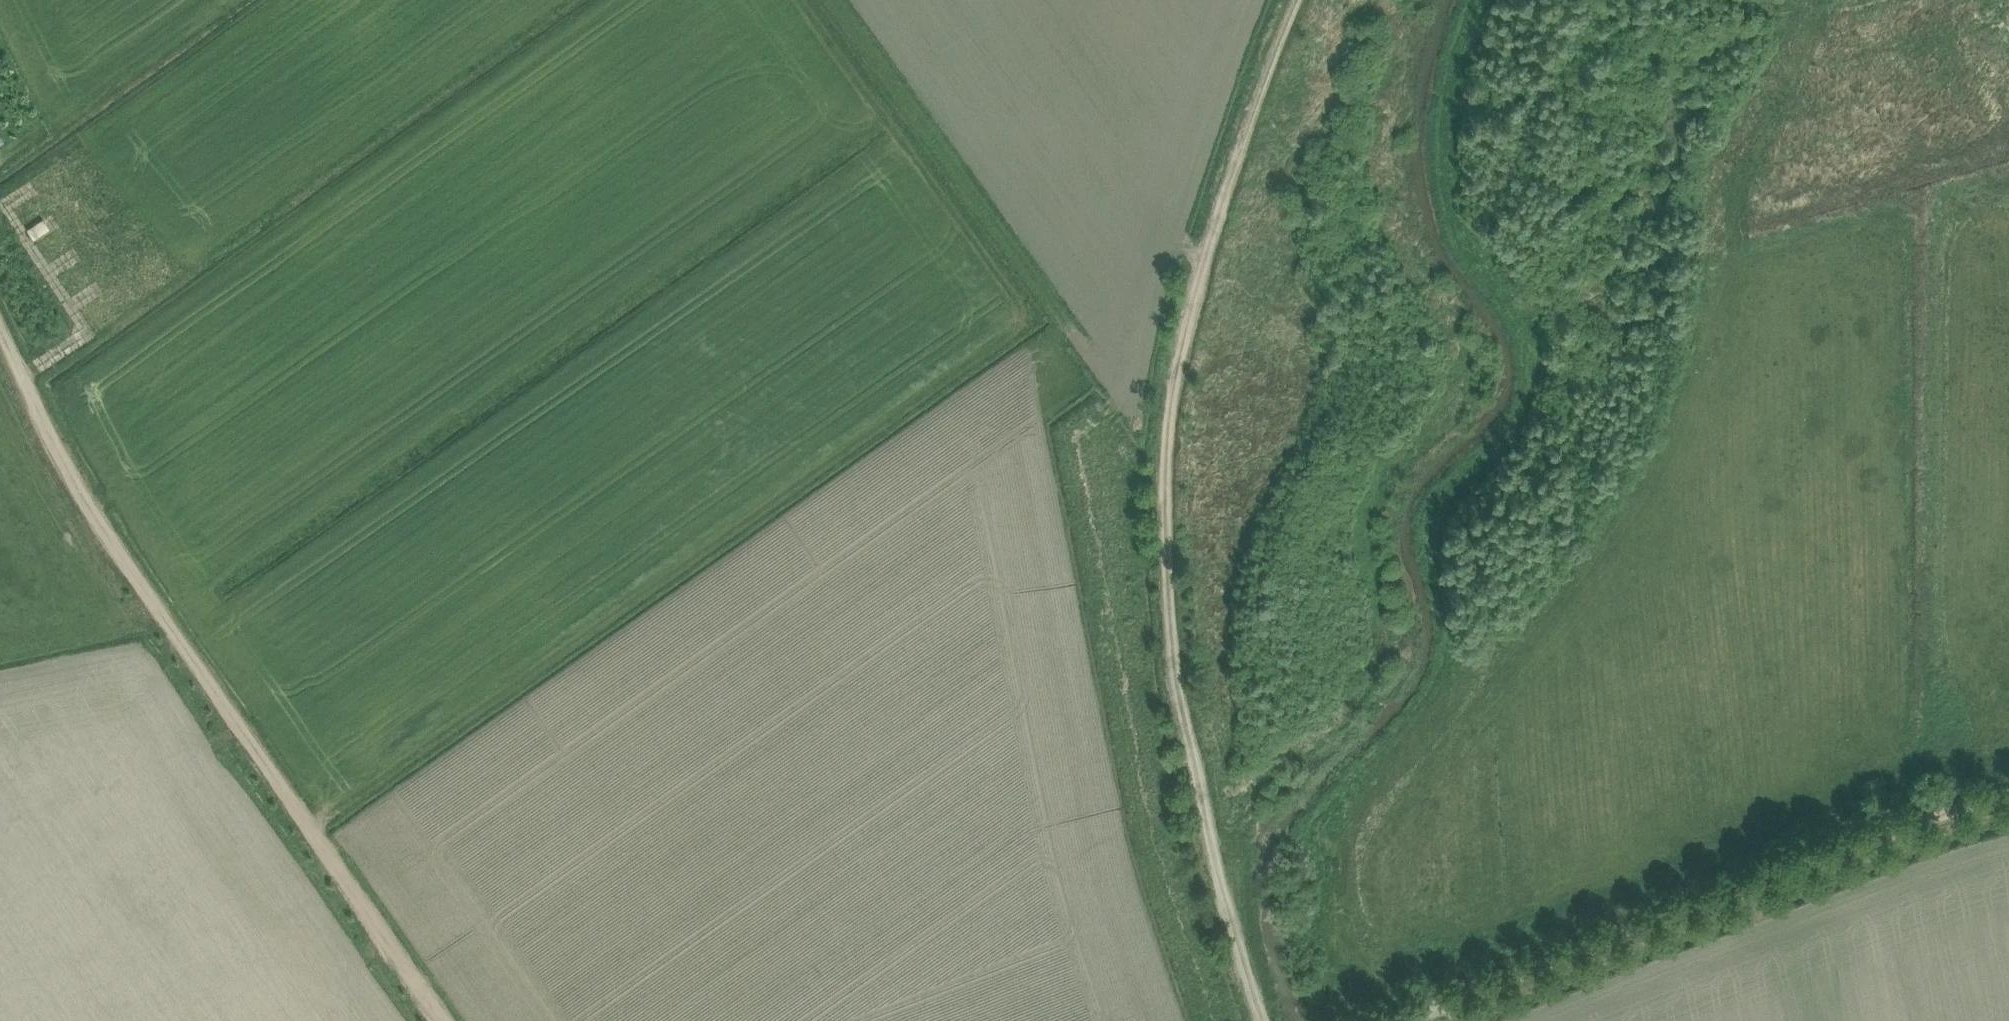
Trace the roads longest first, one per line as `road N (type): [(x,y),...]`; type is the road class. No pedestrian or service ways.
road 1 (track): [(1264,1020),(1222,900),(1175,704),(1163,559),(1166,405),(1247,115),(1299,0)]
road 2 (track): [(442,1020),(217,700),(92,501),(0,322)]
road 3 (track): [(2008,793),(1905,825),(1402,1020)]

